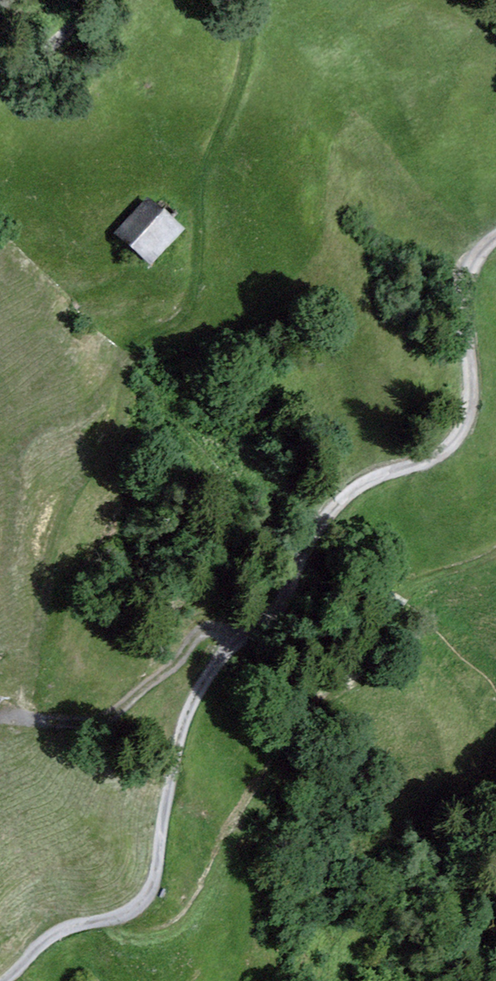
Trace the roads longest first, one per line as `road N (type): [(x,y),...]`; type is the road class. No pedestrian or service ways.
road 1 (track): [(5,980),(42,943),(140,904),(153,887),(193,701),(236,636),(275,601),(325,518),(374,477),(426,463),(460,436),(474,395),(467,282),(495,241)]
road 2 (track): [(236,636),(206,629),(136,695),(76,727),(5,714)]
road 3 (track): [(108,0),(50,45),(0,52)]

